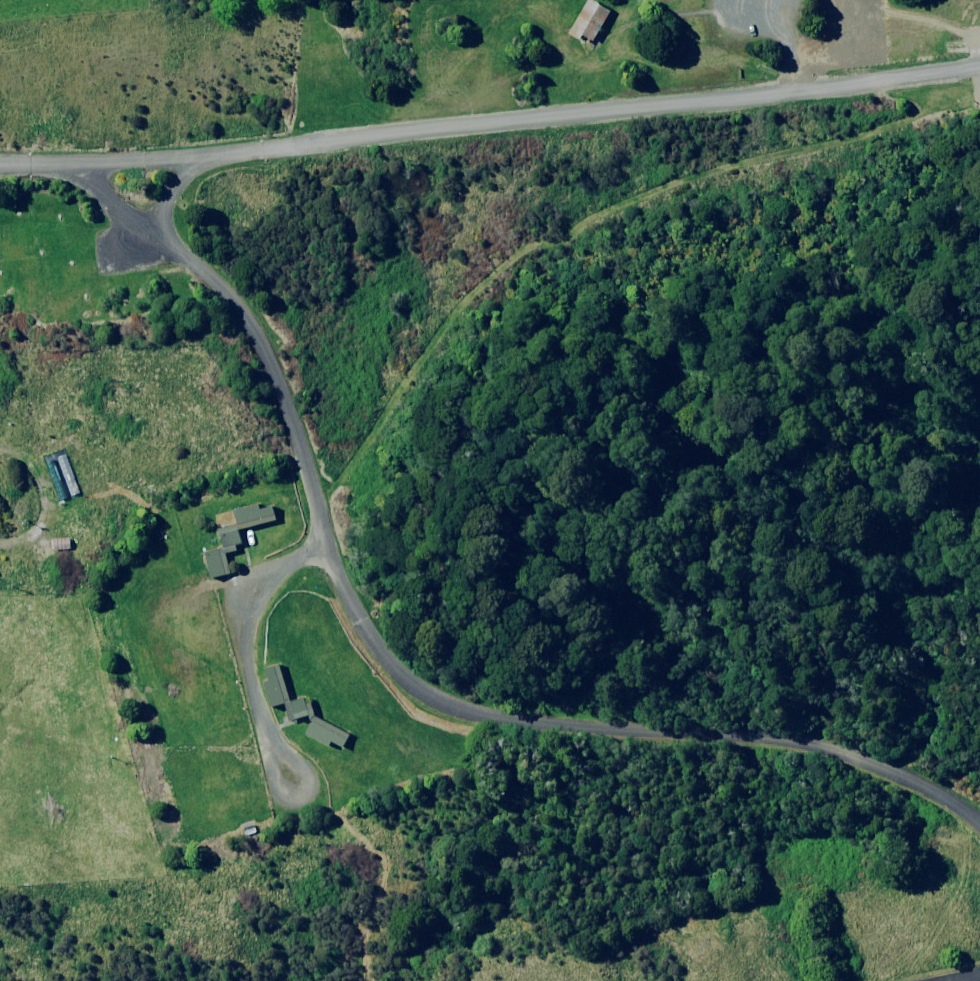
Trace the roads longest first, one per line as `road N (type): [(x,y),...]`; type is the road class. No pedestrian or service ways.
road 1 (unclassified): [(131,224),(236,315),(269,369),(334,584),(396,691),(450,713),(759,747),(868,771),(914,783),(979,824)]
road 2 (unclassified): [(979,71),(216,151)]
road 3 (track): [(979,332),(957,411),(969,475),(979,486)]
road 4 (unclassified): [(216,151),(69,162)]

